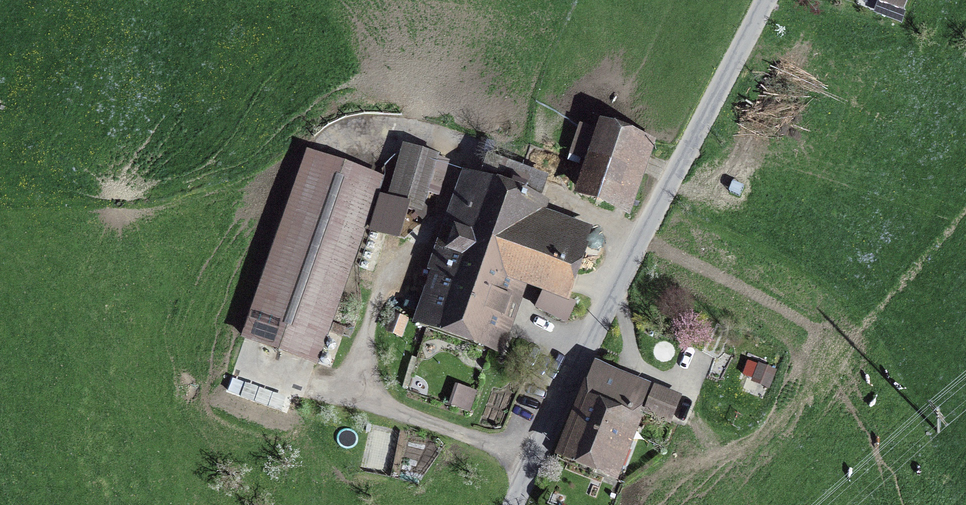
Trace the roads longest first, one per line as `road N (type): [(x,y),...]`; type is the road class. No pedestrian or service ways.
road 1 (unclassified): [(783,0),(518,504)]
road 2 (track): [(443,217),(383,299),(357,401),(540,464)]

